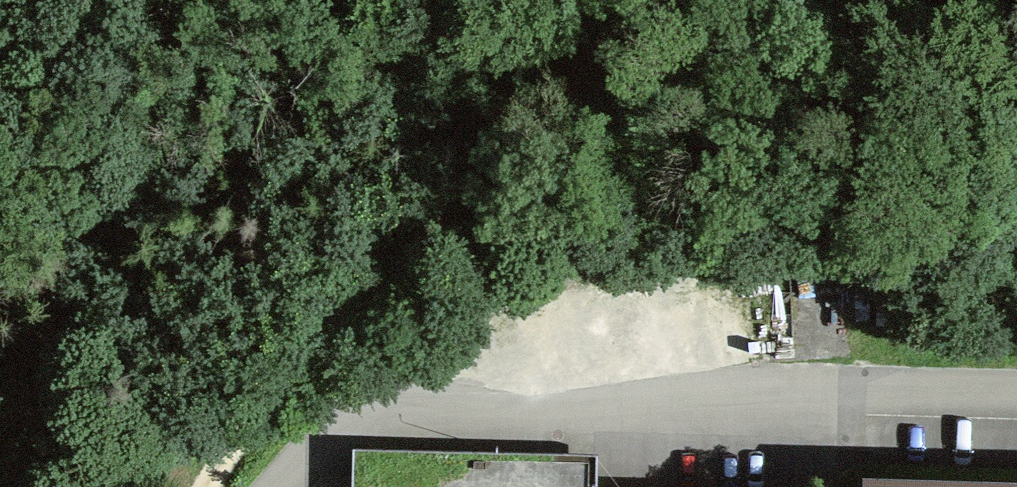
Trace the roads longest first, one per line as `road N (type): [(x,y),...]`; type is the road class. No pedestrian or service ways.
road 1 (unclassified): [(244,486),(366,406),(408,404),(526,424),(781,392),(1016,398)]
road 2 (track): [(684,0),(573,94),(351,308),(254,416),(211,486)]

